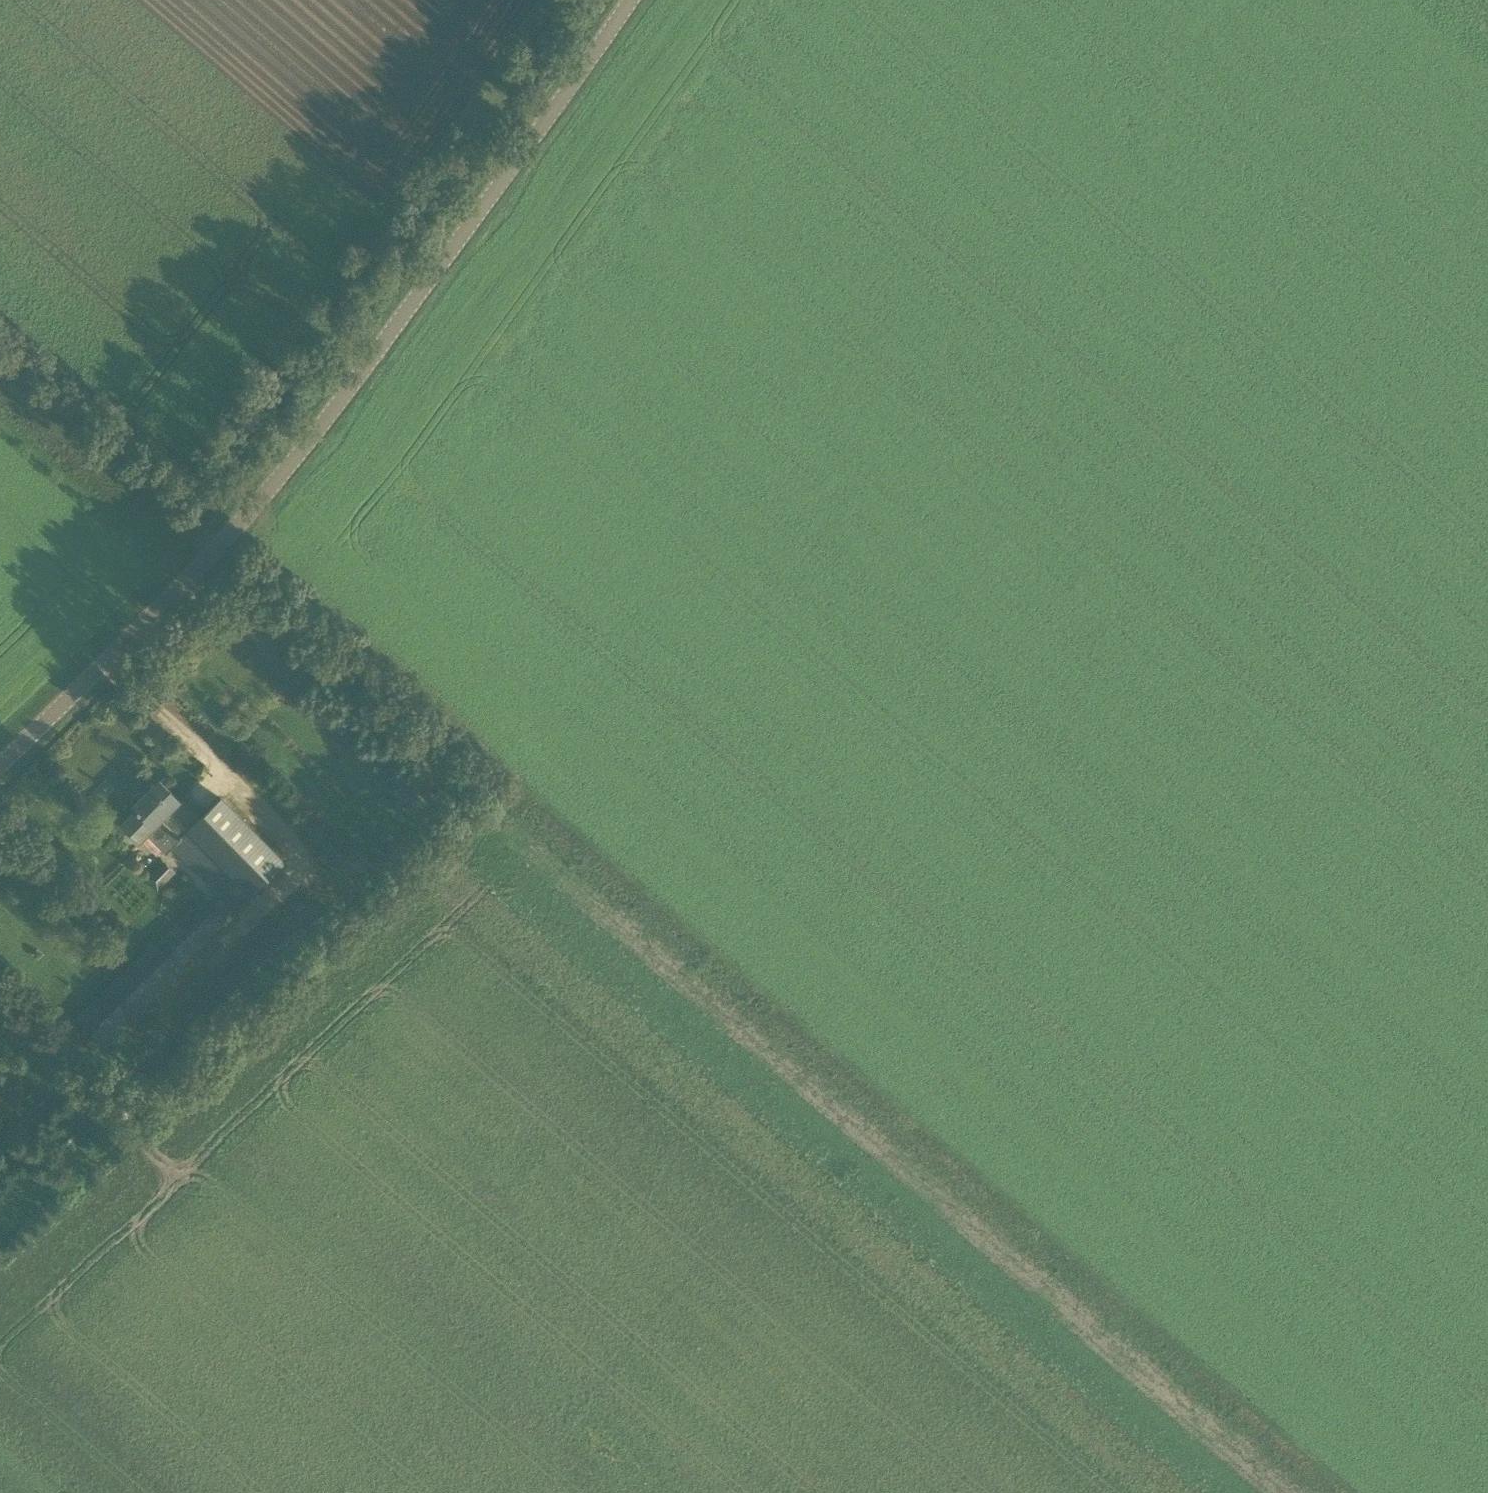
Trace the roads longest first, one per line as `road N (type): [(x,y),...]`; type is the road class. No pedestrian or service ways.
road 1 (unclassified): [(0,761),(288,469),(515,163),(621,0)]
road 2 (track): [(225,536),(0,347)]

